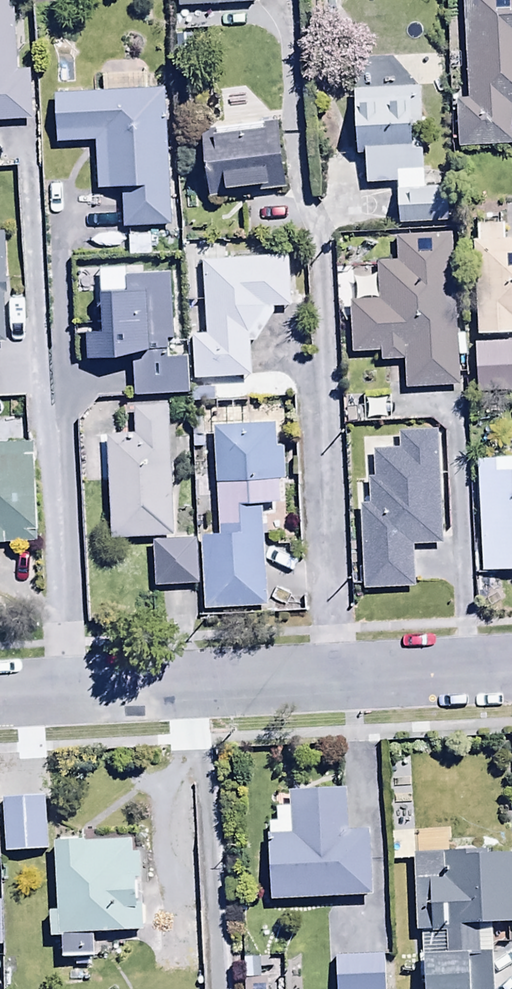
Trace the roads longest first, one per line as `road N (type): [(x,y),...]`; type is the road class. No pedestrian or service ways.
road 1 (residential): [(0,694),(511,667)]

